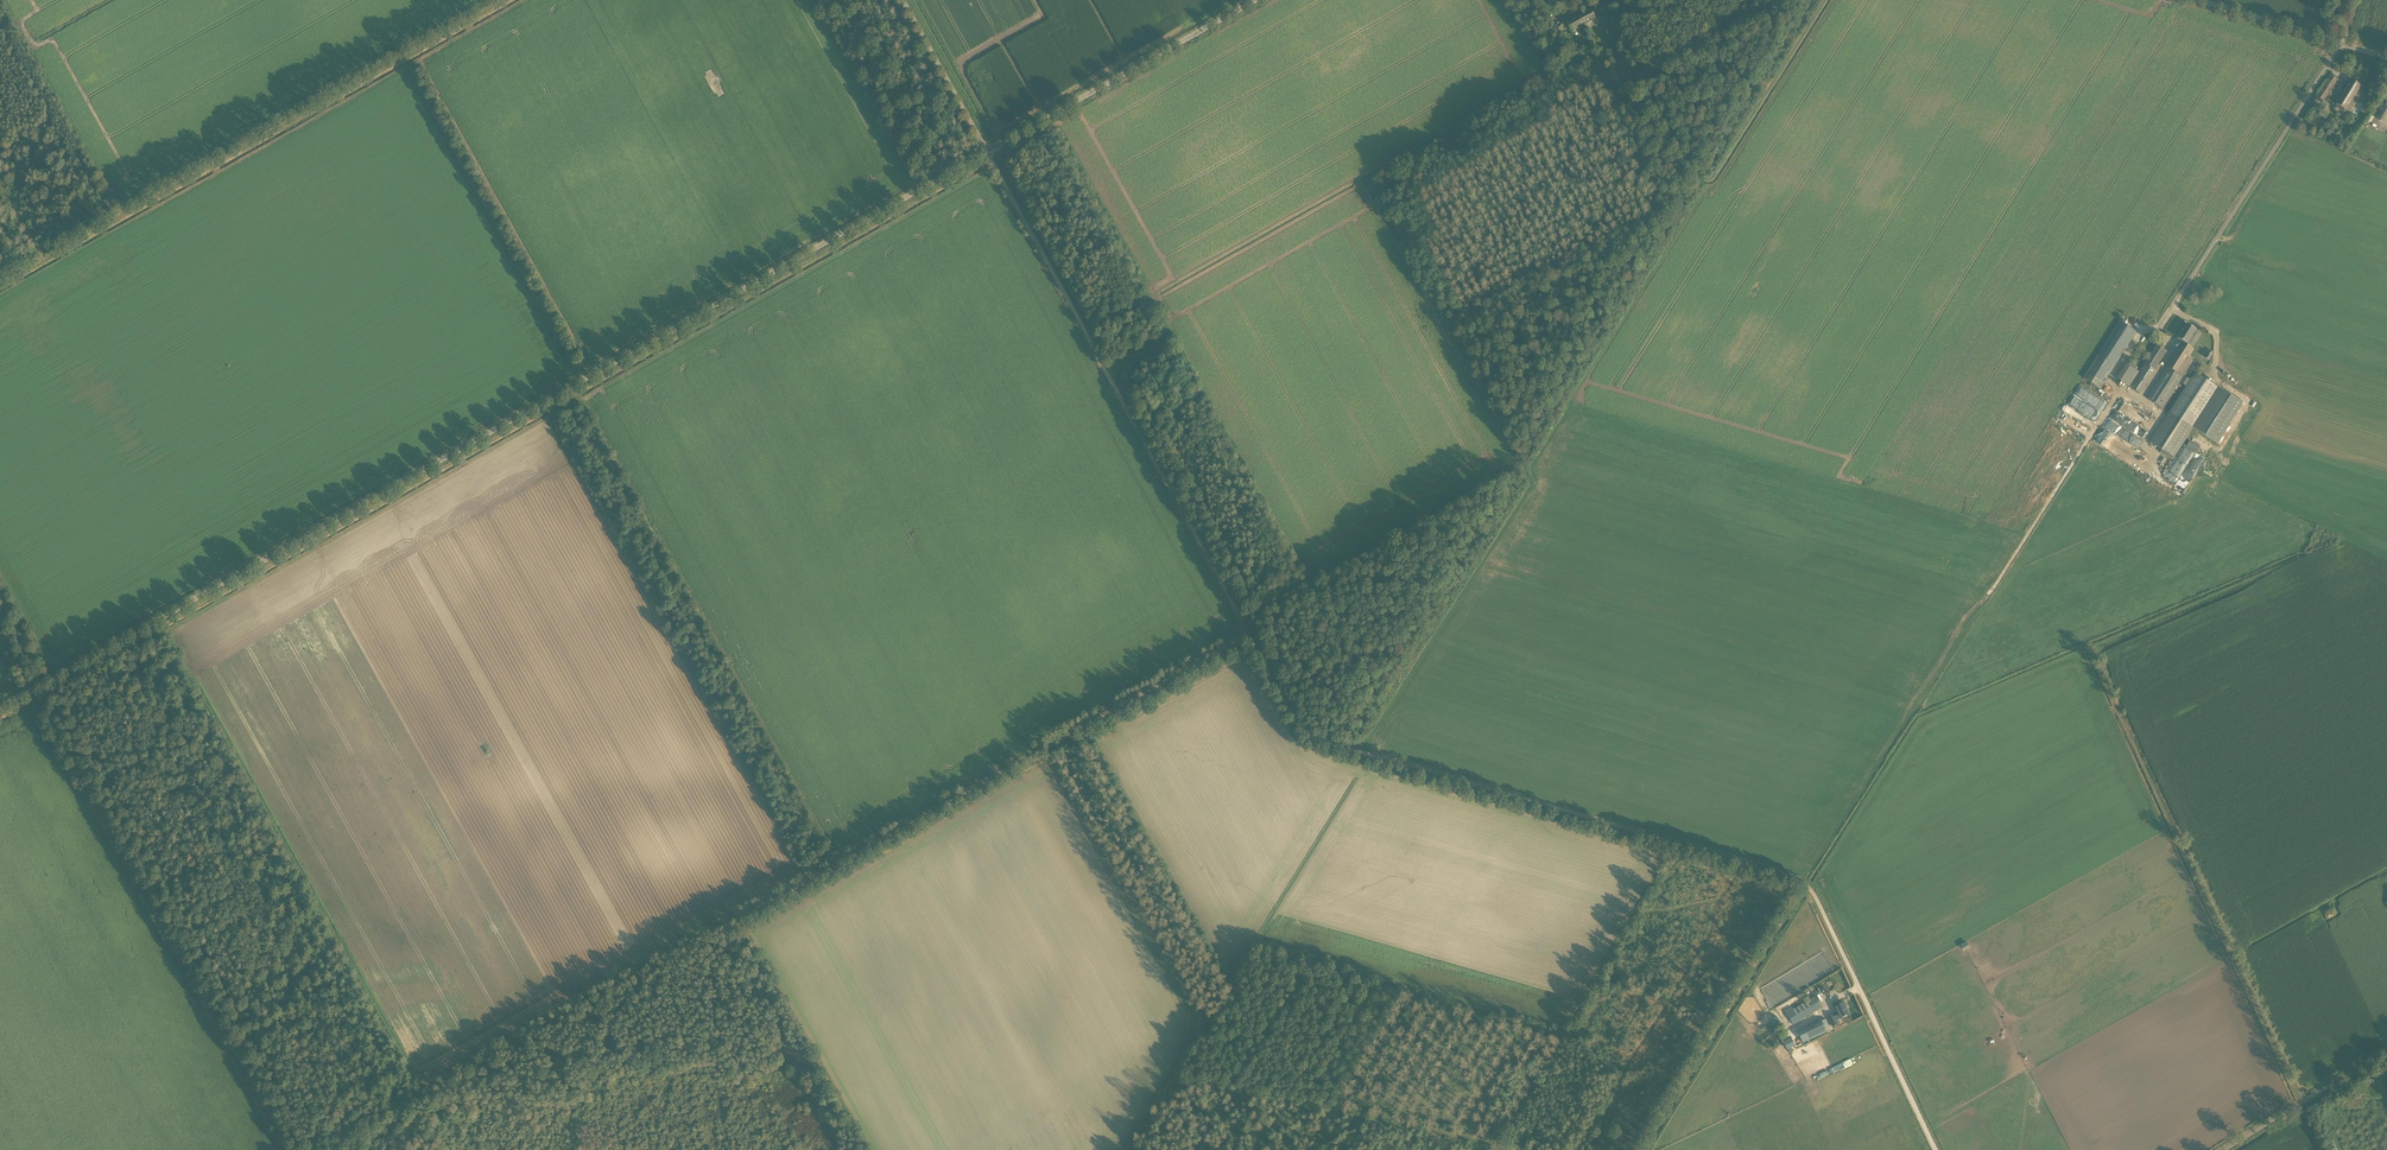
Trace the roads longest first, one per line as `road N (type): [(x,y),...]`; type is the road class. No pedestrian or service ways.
road 1 (unclassified): [(986,154),(28,686)]
road 2 (track): [(1015,764),(318,1149)]
road 3 (track): [(502,0),(0,282)]
road 4 (track): [(986,154),(1251,634)]
road 5 (track): [(2087,645),(2301,1101)]
road 6 (track): [(1741,861),(1358,751)]
road 7 (track): [(1934,1149),(1813,894),(1741,861)]
road 8 (unclassified): [(1256,0),(986,154)]
road 9 (track): [(1251,634),(1015,764)]
road 10 (track): [(1990,593),(2117,392)]
road 11 (unclassified): [(2386,58),(2198,0)]
road 12 (unclassified): [(2221,1149),(2386,1048)]
road 13 (unclassified): [(986,154),(903,0)]
road 14 (track): [(1358,751),(1305,730),(1251,634)]

